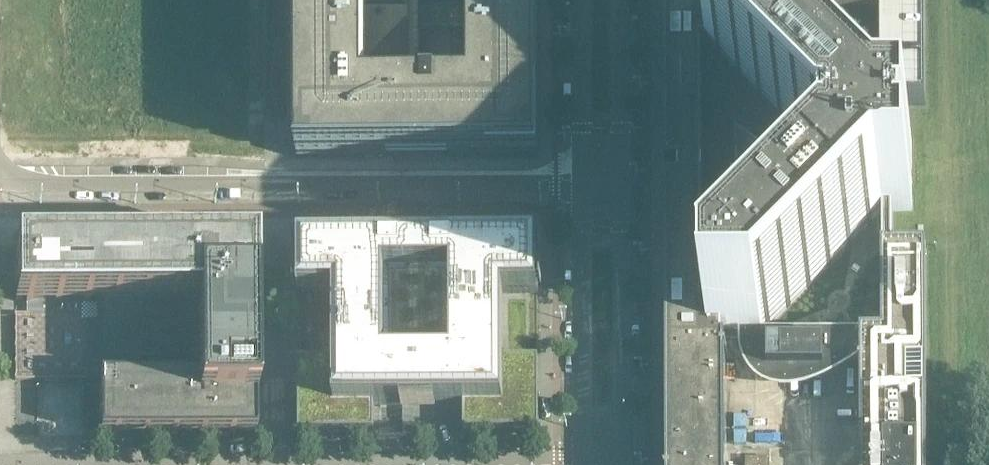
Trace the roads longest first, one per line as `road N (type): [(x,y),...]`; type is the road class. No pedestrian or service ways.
road 1 (unclassified): [(275,178),(581,179)]
road 2 (tertiary): [(620,464),(620,179)]
road 3 (tertiary): [(581,179),(583,463)]
road 4 (unknown): [(0,167),(275,178)]
road 5 (unclassified): [(362,464),(583,463)]
road 6 (tertiary): [(579,0),(581,179)]
road 7 (tertiary): [(620,179),(621,0)]

